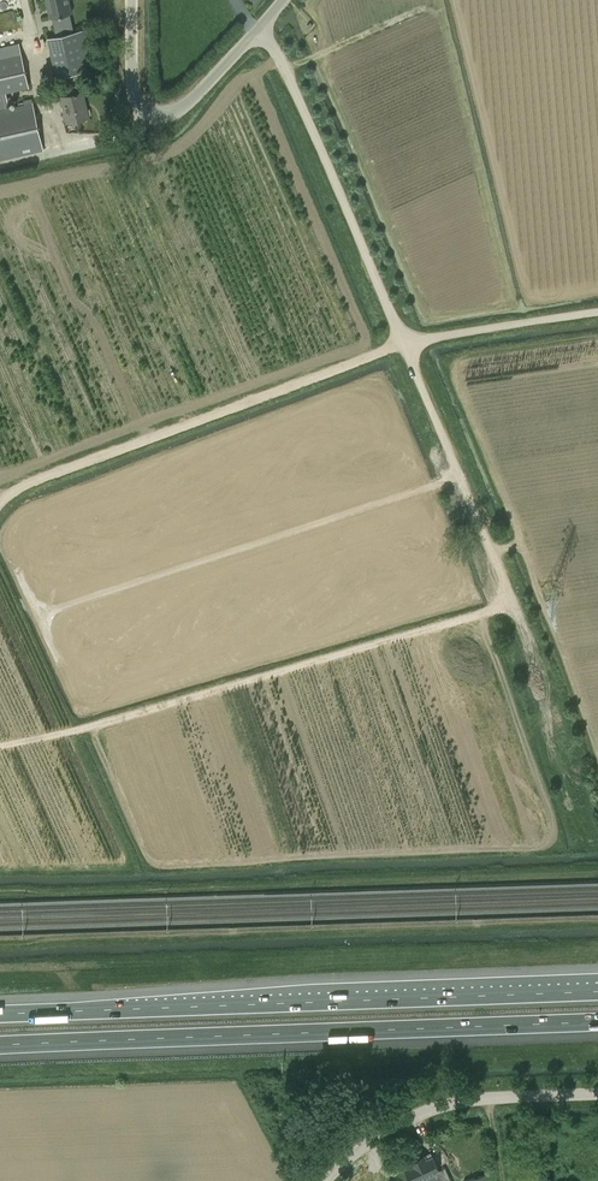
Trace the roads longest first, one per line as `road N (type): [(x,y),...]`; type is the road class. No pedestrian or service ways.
road 1 (motorway): [(0,1047),(597,1023)]
road 2 (motorway): [(597,991),(0,1014)]
road 3 (unclassified): [(405,344),(276,51),(257,32)]
road 4 (unclassified): [(516,621),(405,344)]
road 5 (unclassified): [(333,1180),(423,1110),(472,1099),(597,1094)]
road 6 (unclassified): [(257,32),(175,112),(148,111),(132,91),(131,0)]
road 7 (unclassified): [(405,344),(597,313)]

